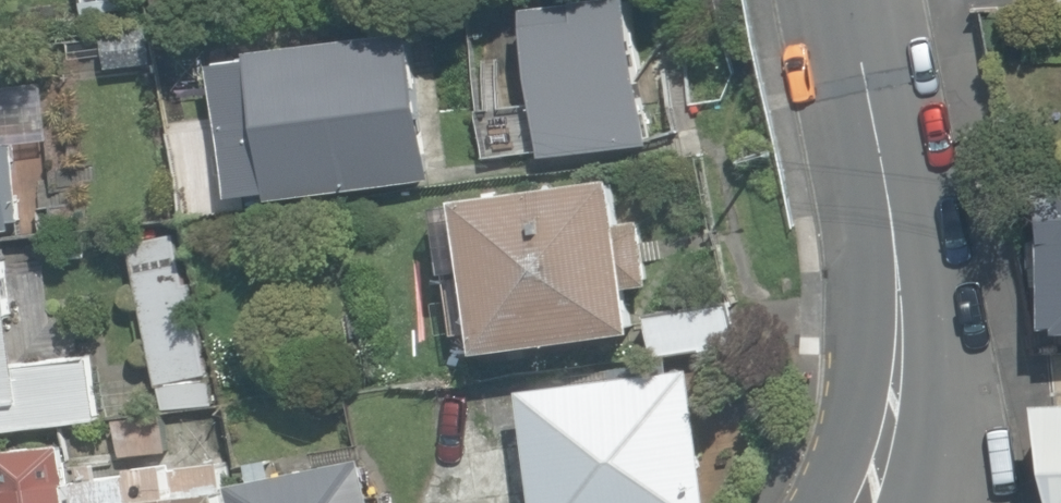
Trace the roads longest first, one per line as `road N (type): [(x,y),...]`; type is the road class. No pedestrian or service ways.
road 1 (tertiary): [(859,502),(877,443),(891,243),(849,0)]

